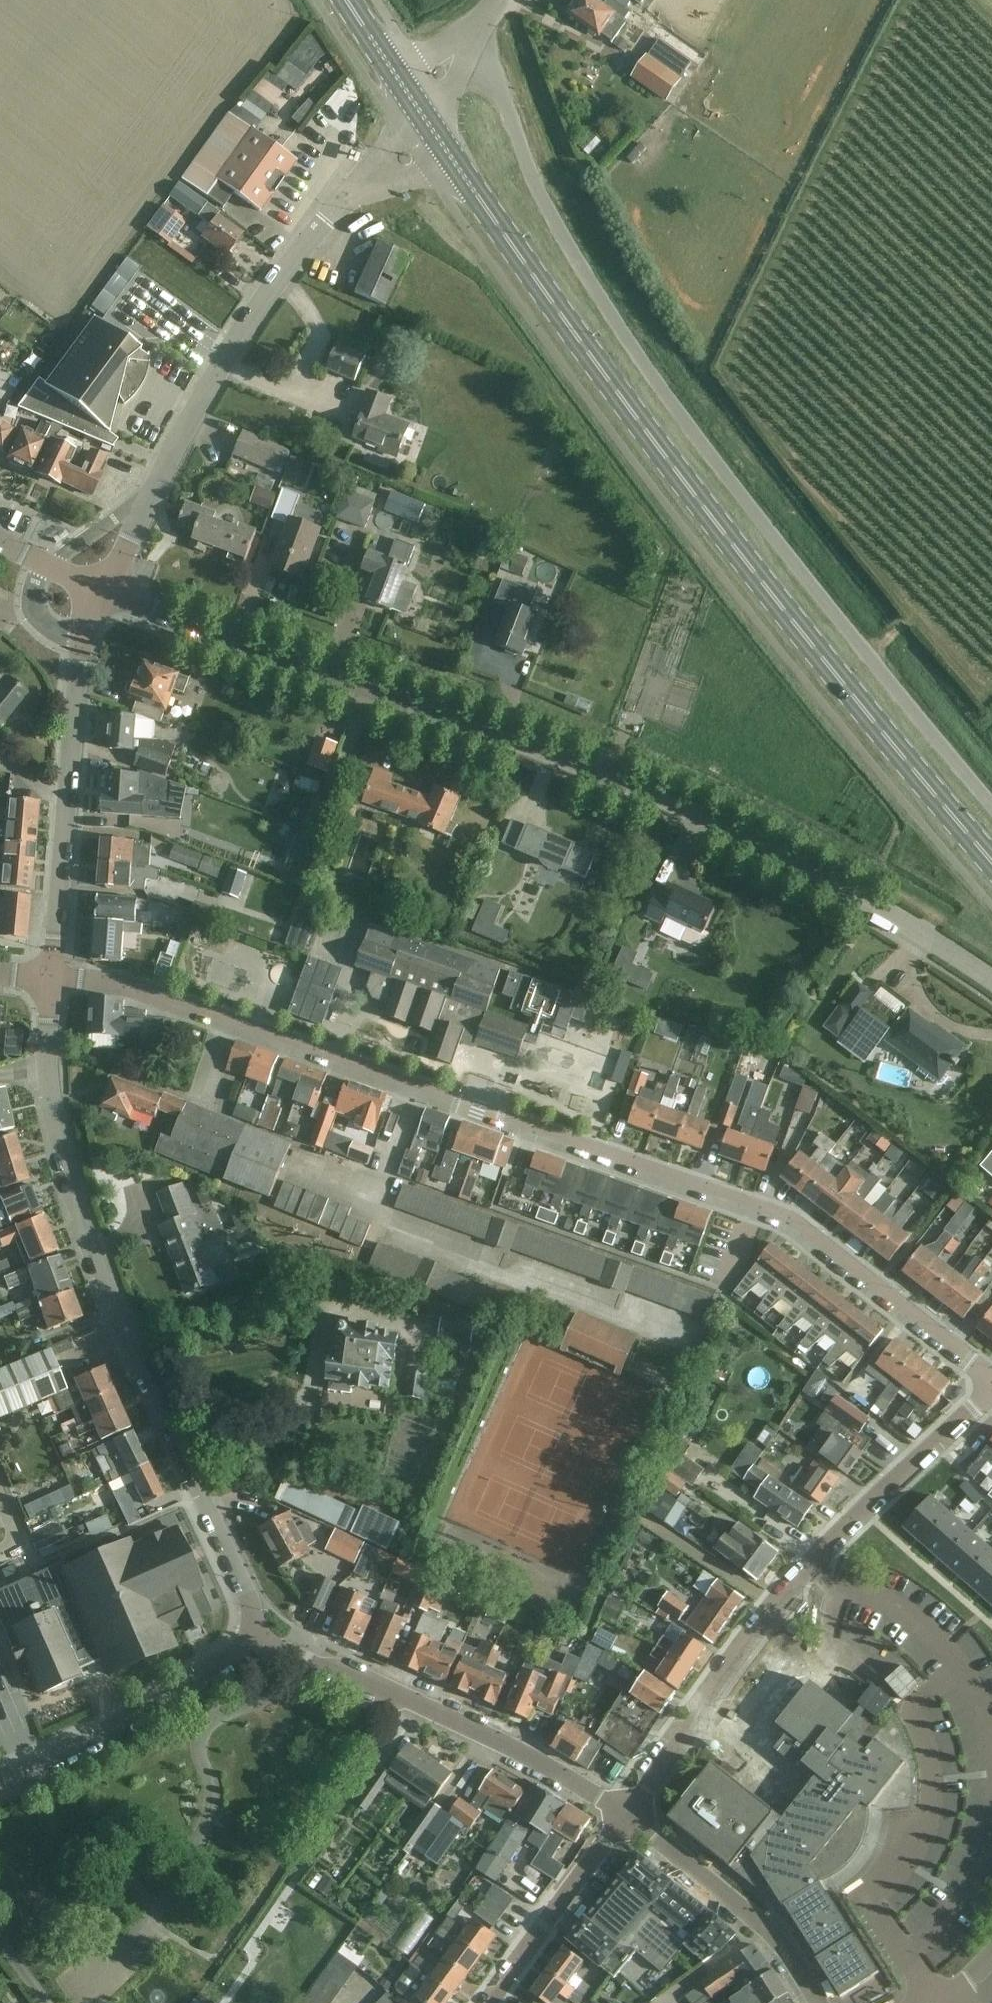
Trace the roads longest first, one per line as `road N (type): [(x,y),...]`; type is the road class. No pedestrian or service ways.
road 1 (residential): [(53,978),(165,997),(794,1224),(991,1379)]
road 2 (unclassified): [(102,594),(630,782),(811,868),(991,978)]
road 3 (primary): [(991,851),(796,622),(554,314),(418,119)]
road 4 (unclassified): [(991,799),(822,597),(598,294),(496,81),(467,45)]
road 5 (tertiary): [(47,1067),(85,1233),(253,1605),(259,1640)]
road 6 (tertiary): [(102,594),(201,398),(298,253),(354,191),(414,151),(418,119)]
road 7 (residential): [(625,1813),(775,1605),(842,1528),(991,1392)]
road 8 (tertiary): [(259,1640),(516,1747),(625,1813)]
road 9 (tertiary): [(102,594),(81,639),(53,978)]
road 10 (residential): [(259,1640),(150,1711),(0,1781)]
road 11 (tertiary): [(625,1813),(766,1929),(818,2002)]
road 12 (residential): [(488,2002),(625,1813)]
road 13 (primary): [(418,119),(347,0)]

